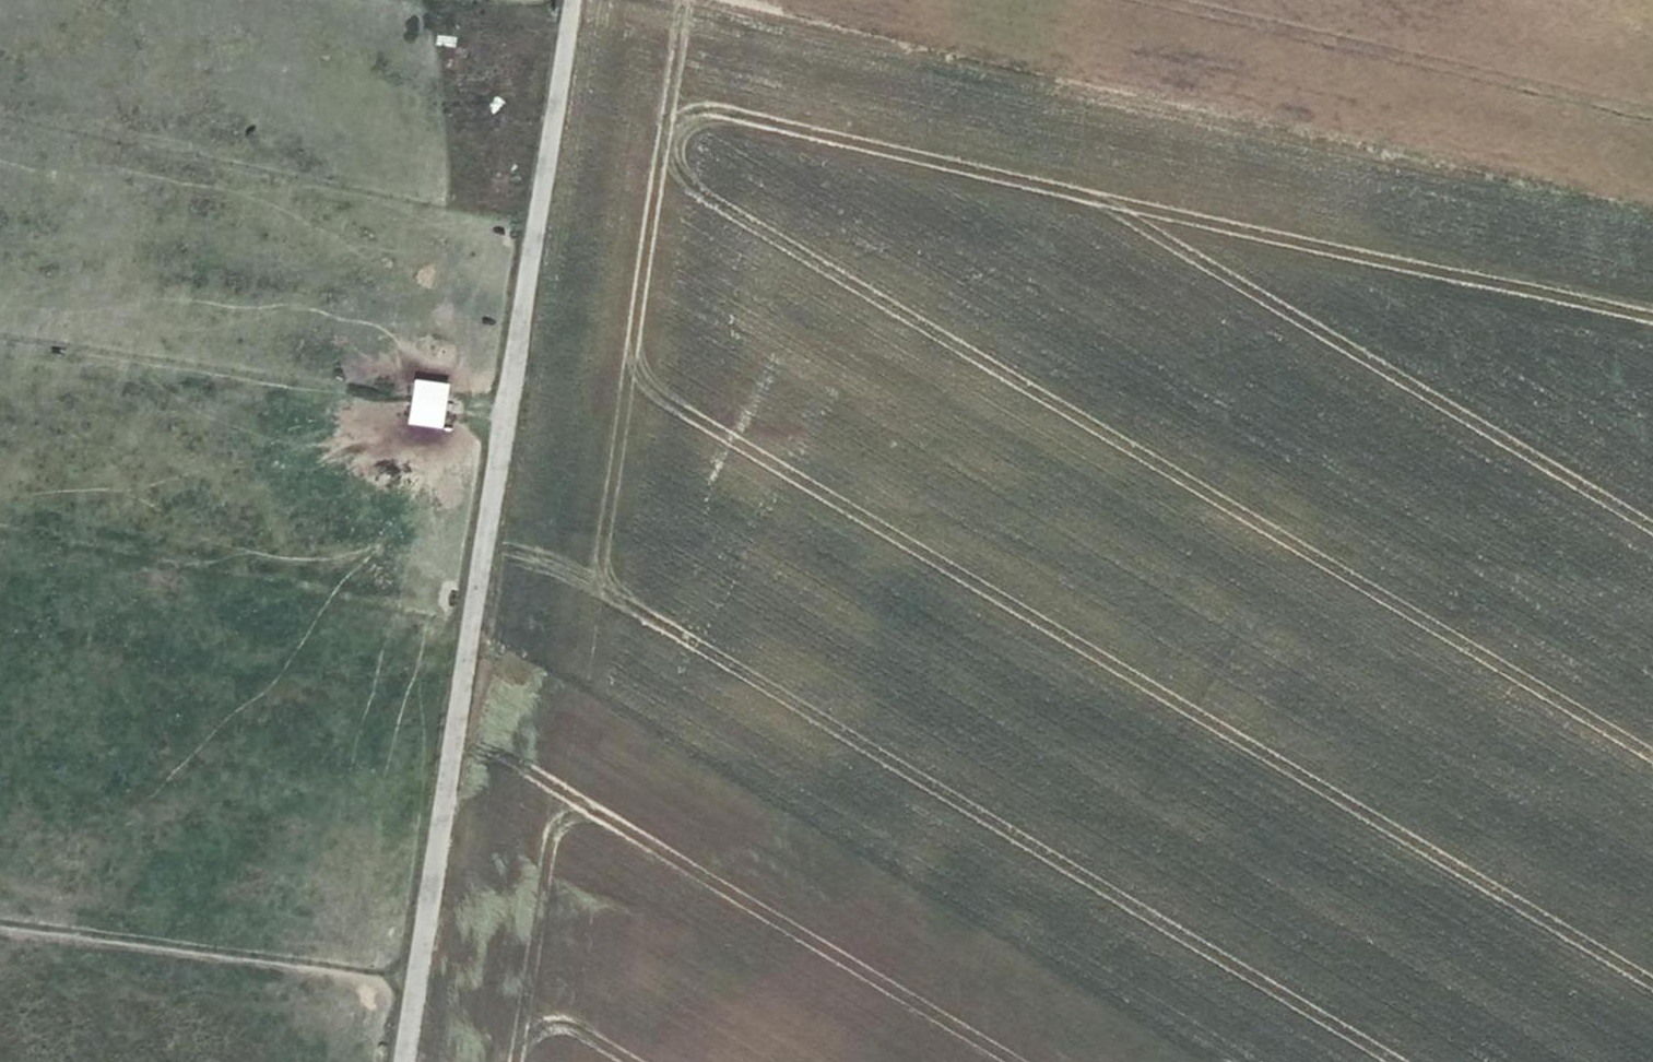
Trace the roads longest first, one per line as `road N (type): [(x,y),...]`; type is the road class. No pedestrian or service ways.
road 1 (track): [(560,0),(395,1061)]

